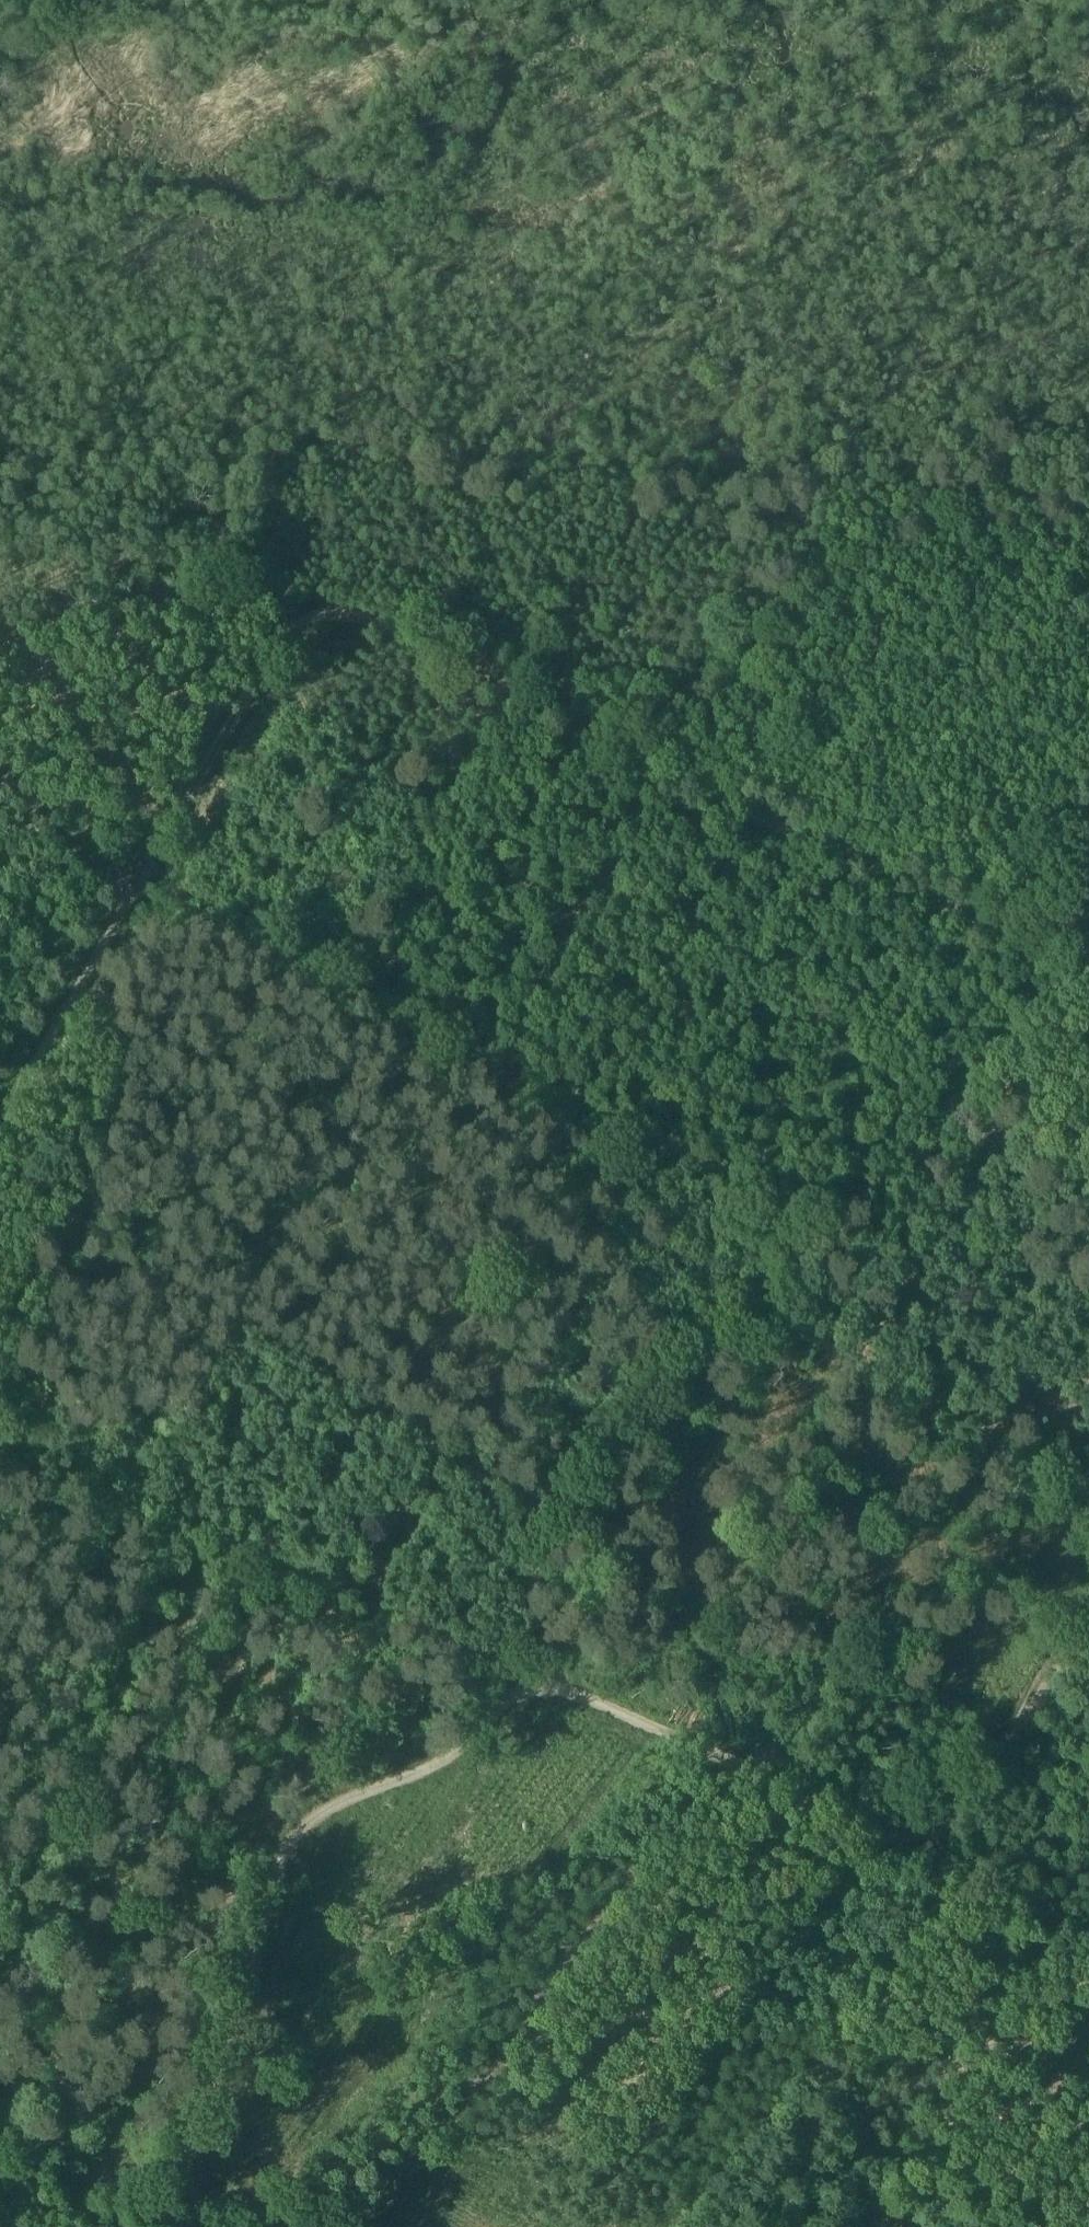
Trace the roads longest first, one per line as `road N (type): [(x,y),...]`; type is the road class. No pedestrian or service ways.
road 1 (track): [(959,1854),(1088,1658)]

